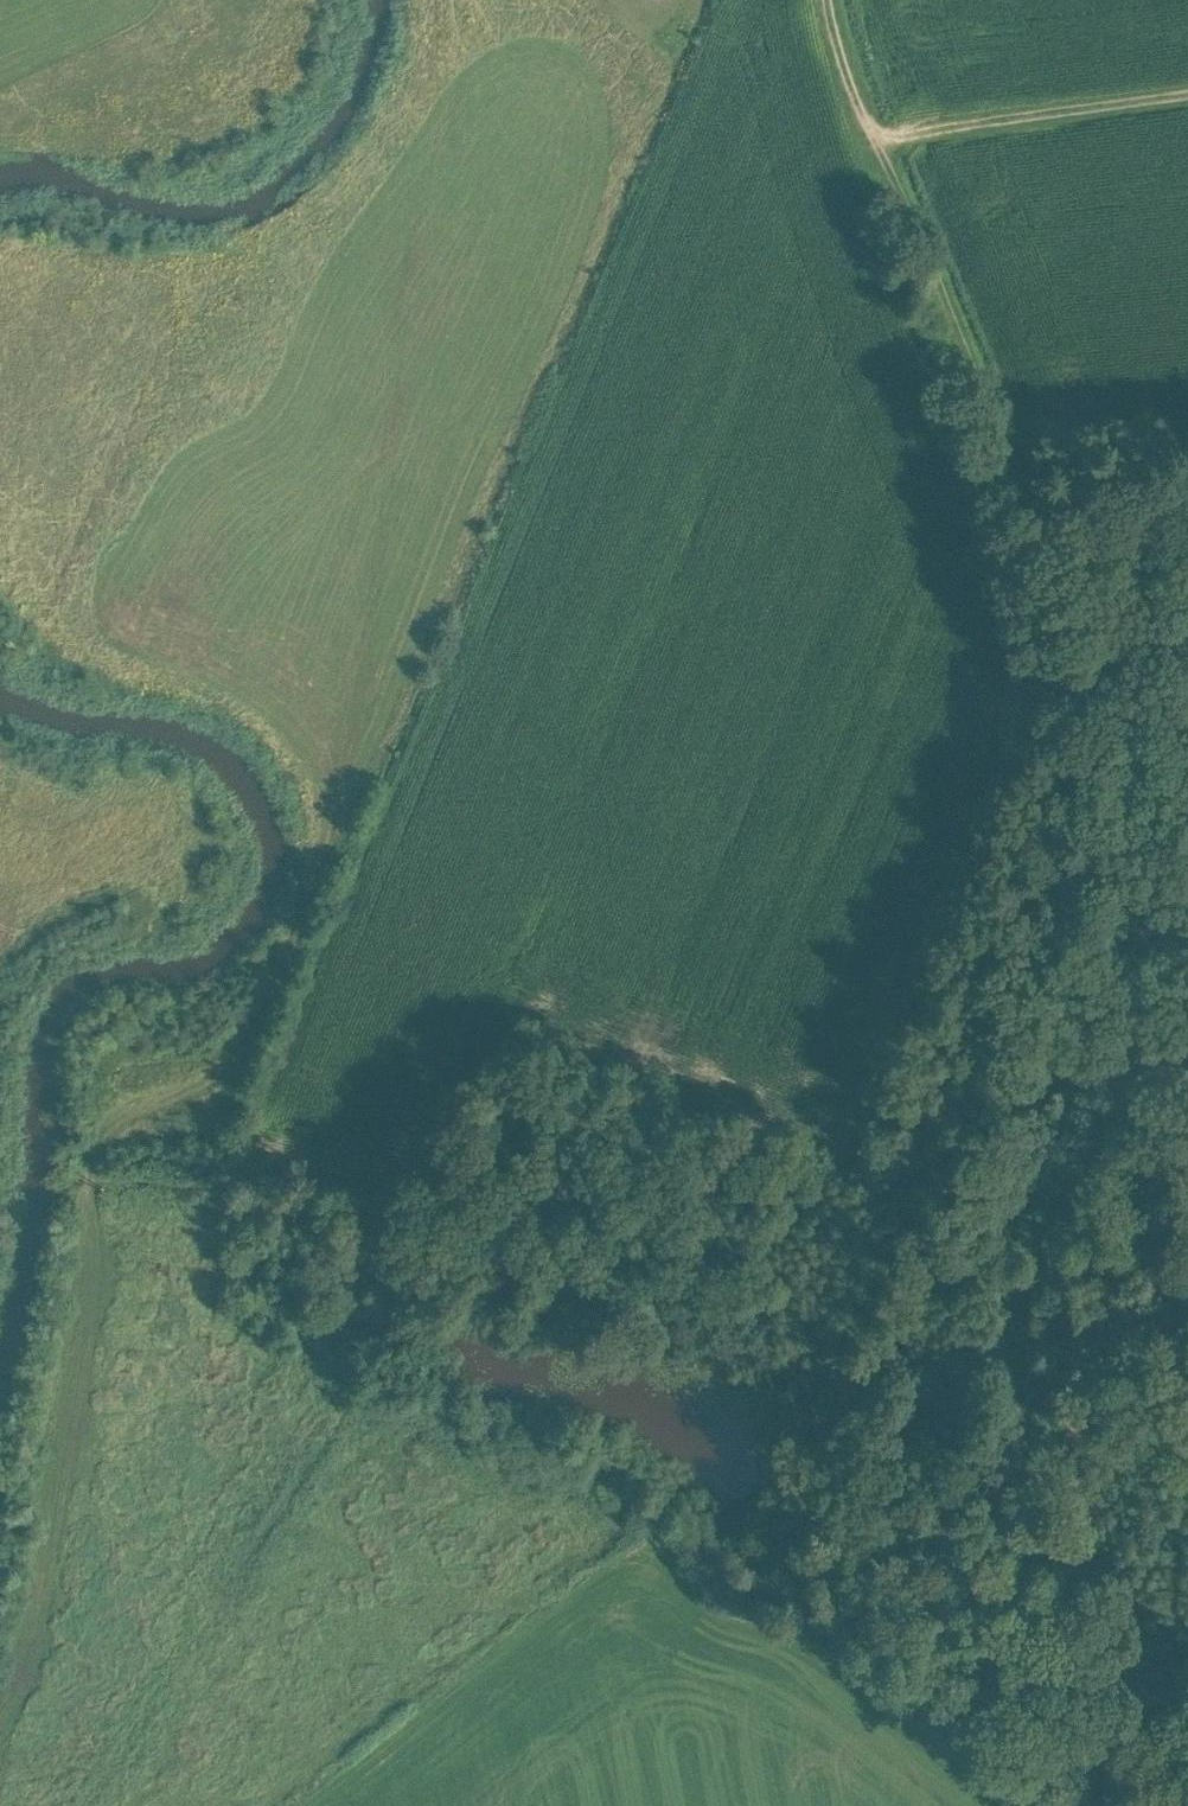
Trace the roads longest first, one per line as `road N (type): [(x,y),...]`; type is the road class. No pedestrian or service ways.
road 1 (track): [(828,0),(841,55),(1018,468),(1187,802)]
road 2 (track): [(877,143),(955,125),(1187,95)]

